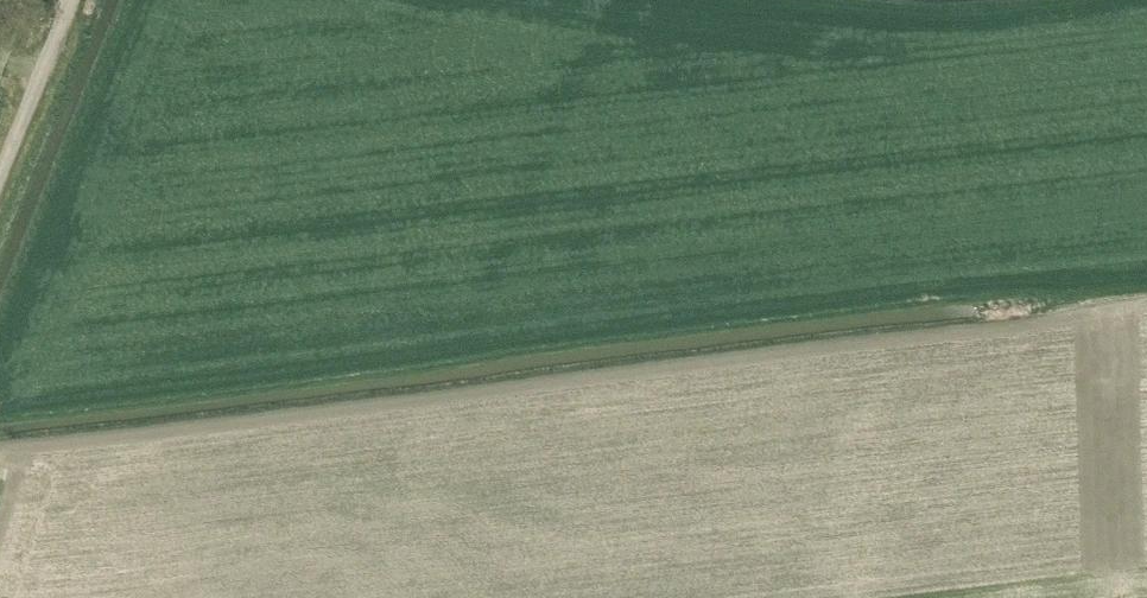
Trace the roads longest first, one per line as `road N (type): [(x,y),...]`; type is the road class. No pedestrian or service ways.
road 1 (unclassified): [(0,179),(71,0)]

